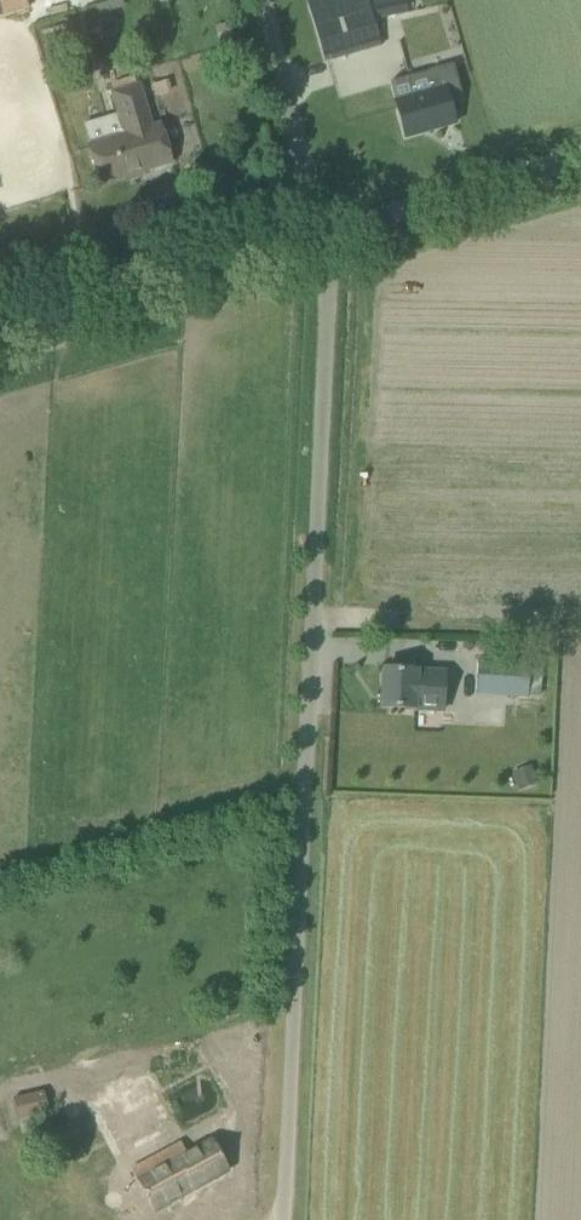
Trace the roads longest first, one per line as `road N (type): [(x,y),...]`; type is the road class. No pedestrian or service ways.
road 1 (unclassified): [(281,1219),(323,235)]
road 2 (unclassified): [(0,329),(323,235)]
road 3 (unclassified): [(323,235),(580,158)]
road 4 (unclassified): [(323,235),(261,0)]

